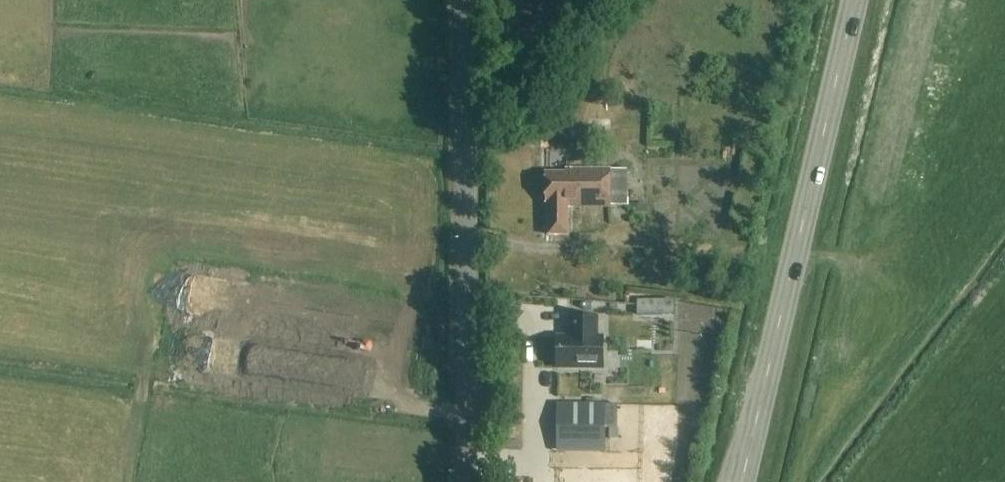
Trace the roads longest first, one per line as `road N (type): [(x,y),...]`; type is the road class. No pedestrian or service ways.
road 1 (secondary): [(744,481),(856,0)]
road 2 (unclassified): [(469,481),(463,0)]

